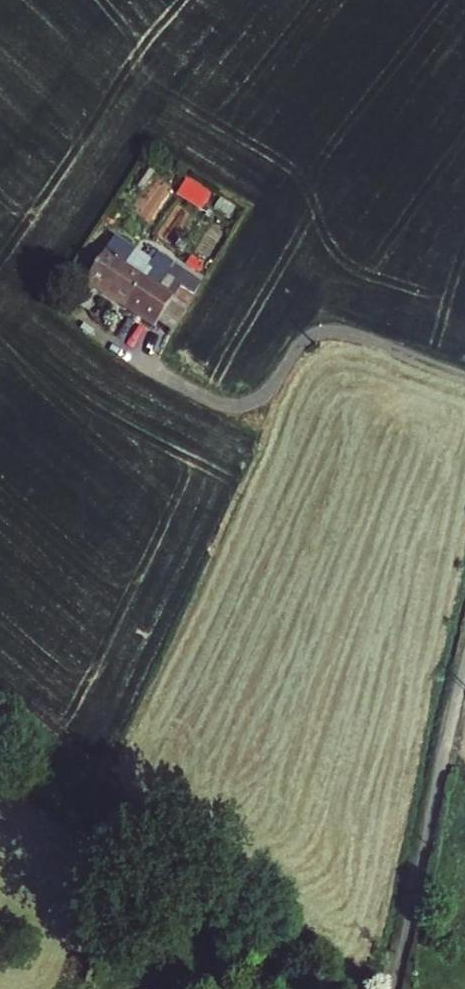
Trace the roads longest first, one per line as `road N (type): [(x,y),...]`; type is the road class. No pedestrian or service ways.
road 1 (track): [(74,309),(162,374),(219,402),(265,394),(294,351),(320,332),(345,334),(464,377)]
road 2 (residential): [(464,671),(395,988)]

